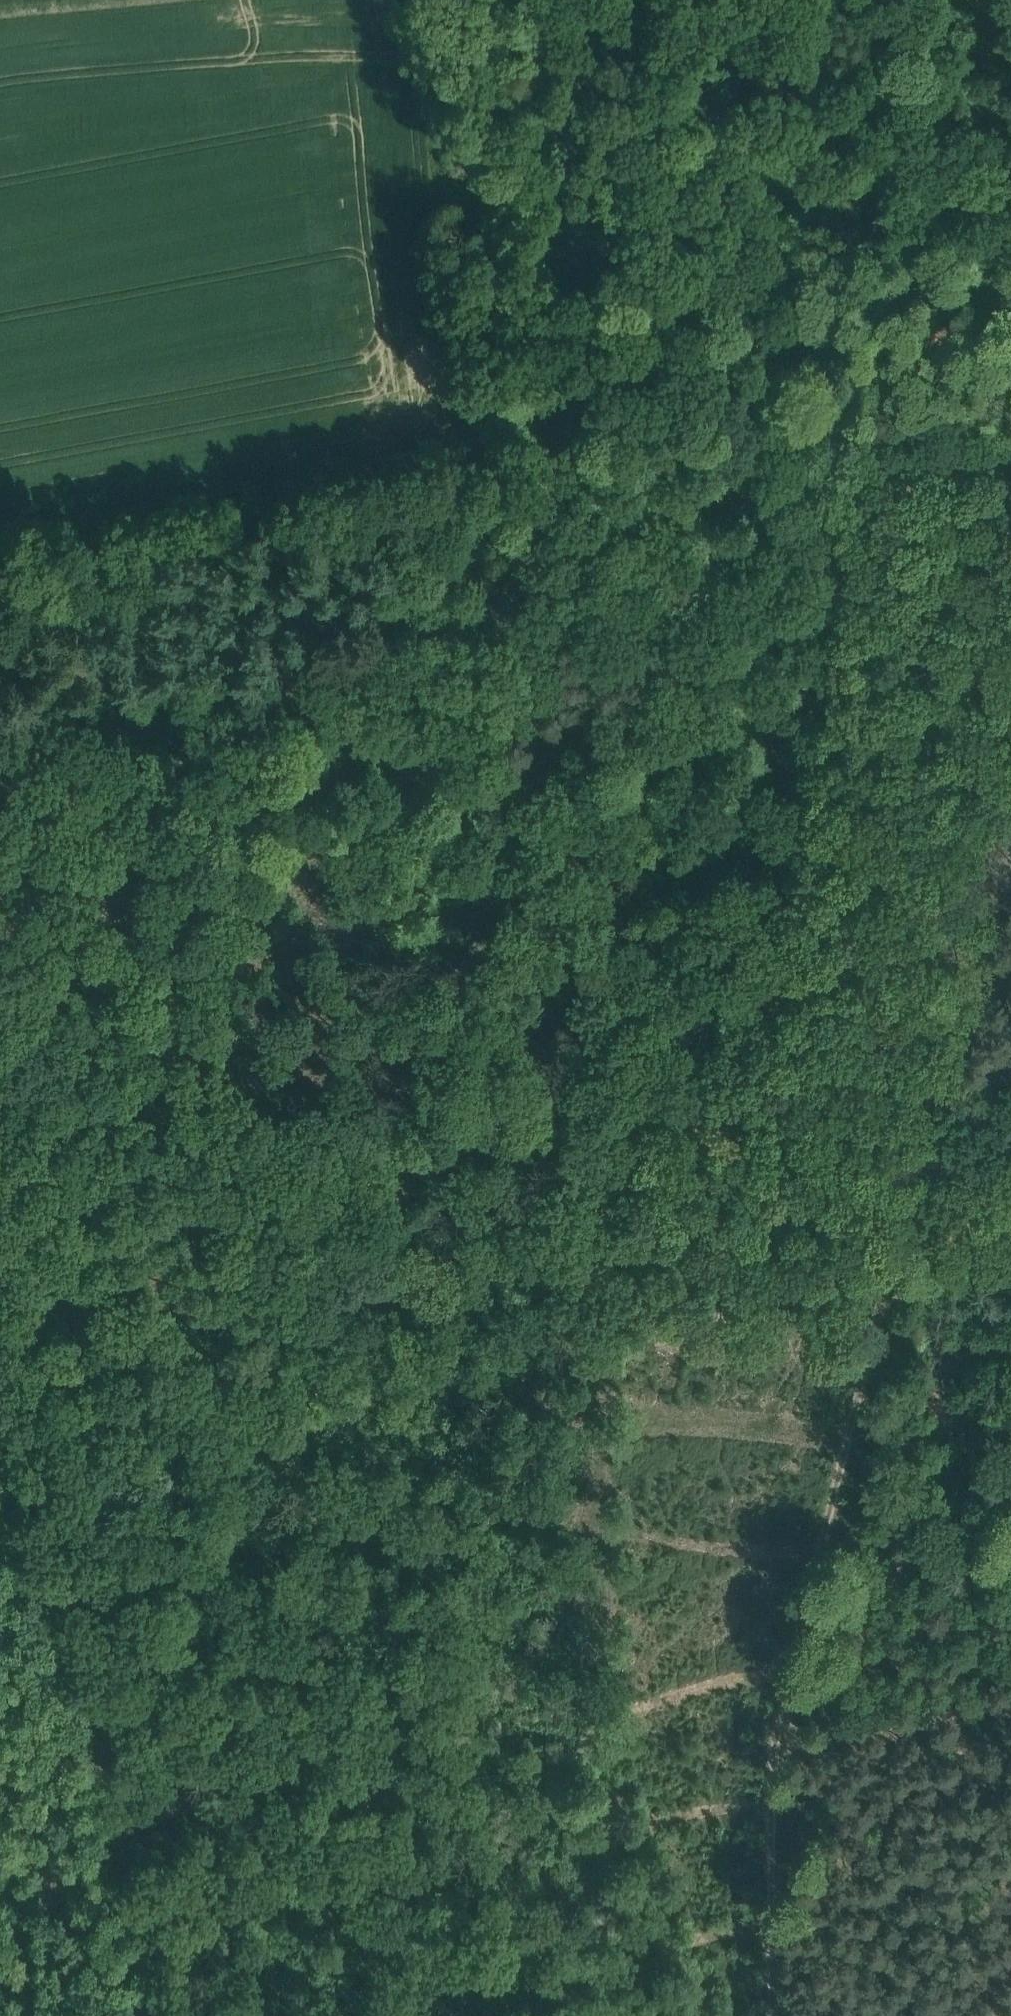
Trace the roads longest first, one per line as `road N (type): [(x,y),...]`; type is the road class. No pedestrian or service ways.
road 1 (track): [(776,2015),(777,1743),(928,1104),(1010,1103)]

